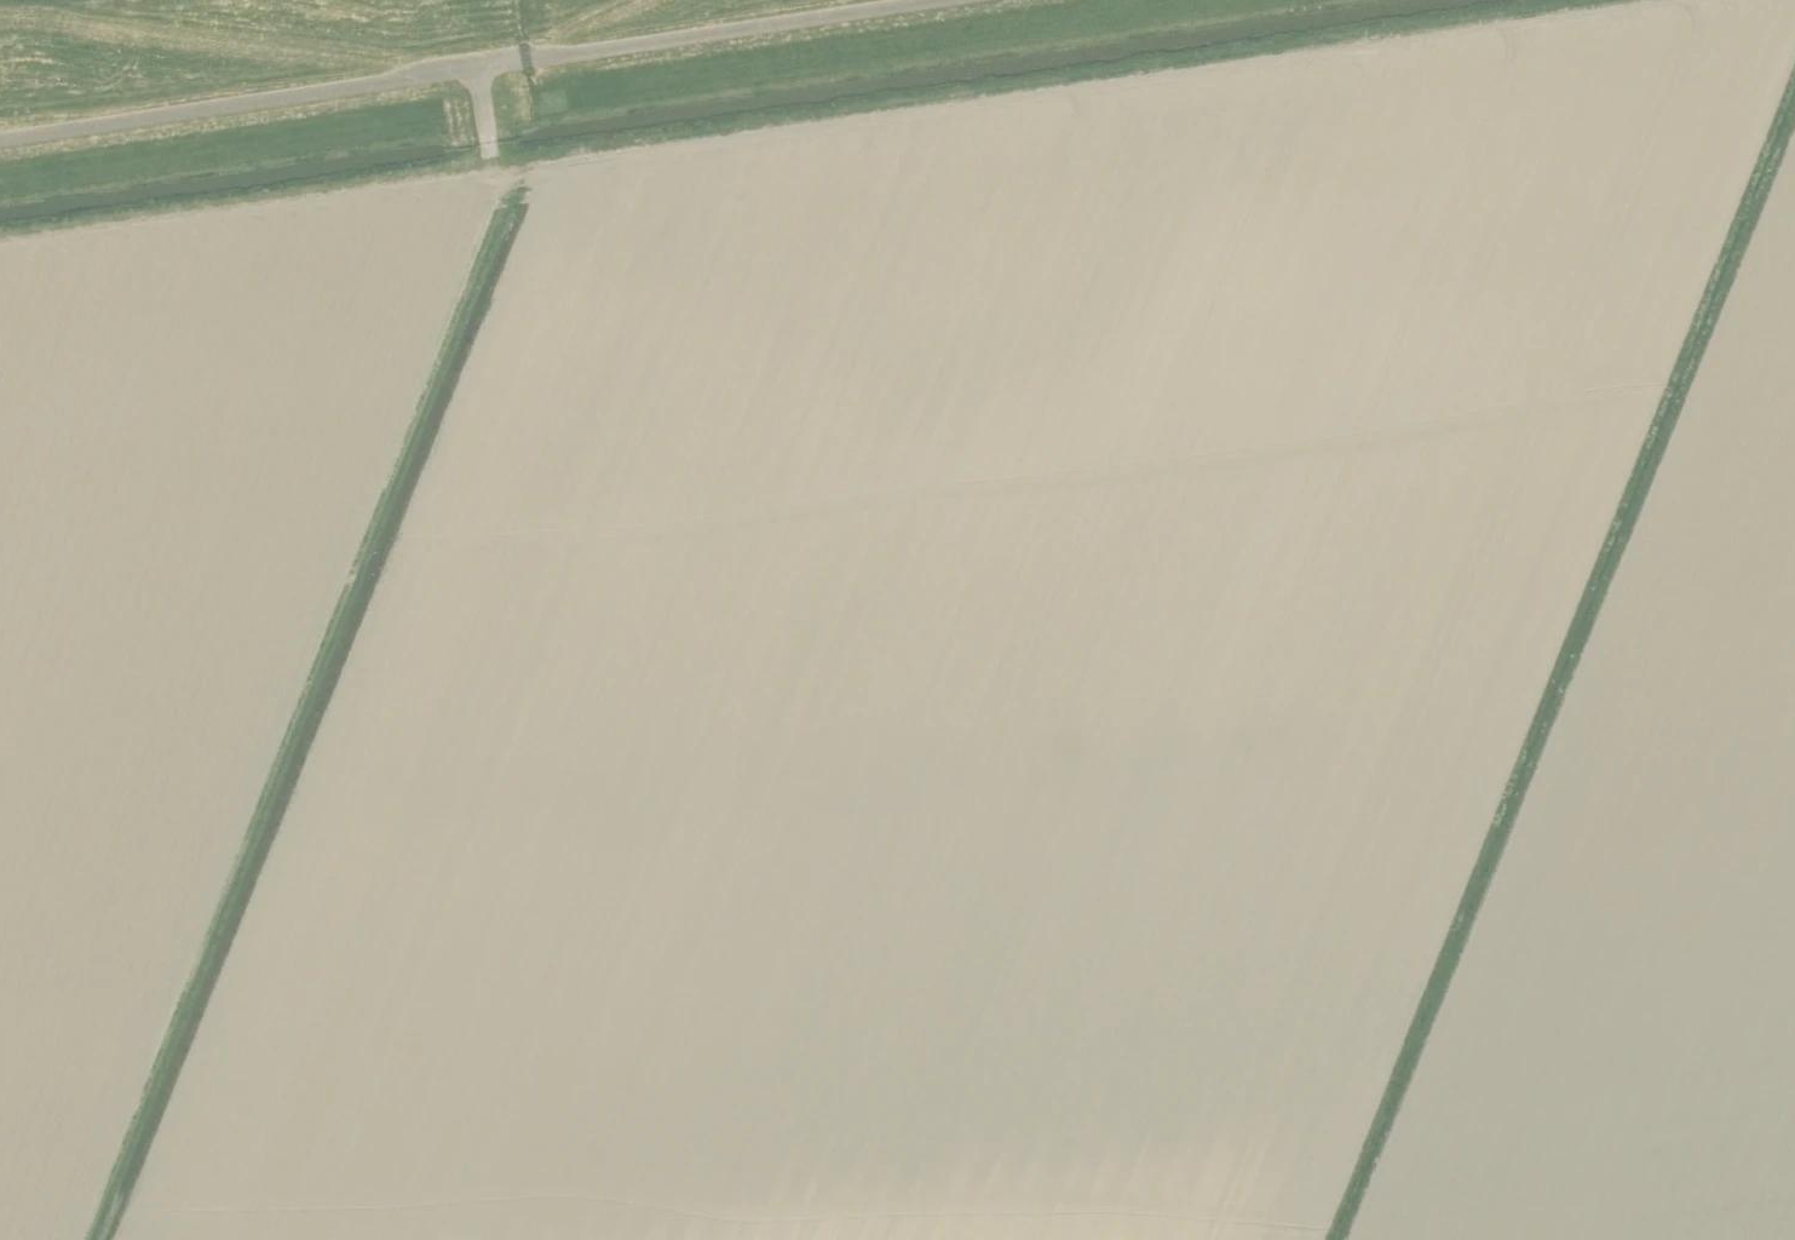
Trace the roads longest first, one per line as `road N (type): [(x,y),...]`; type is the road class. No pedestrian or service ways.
road 1 (track): [(0,10),(446,67)]

